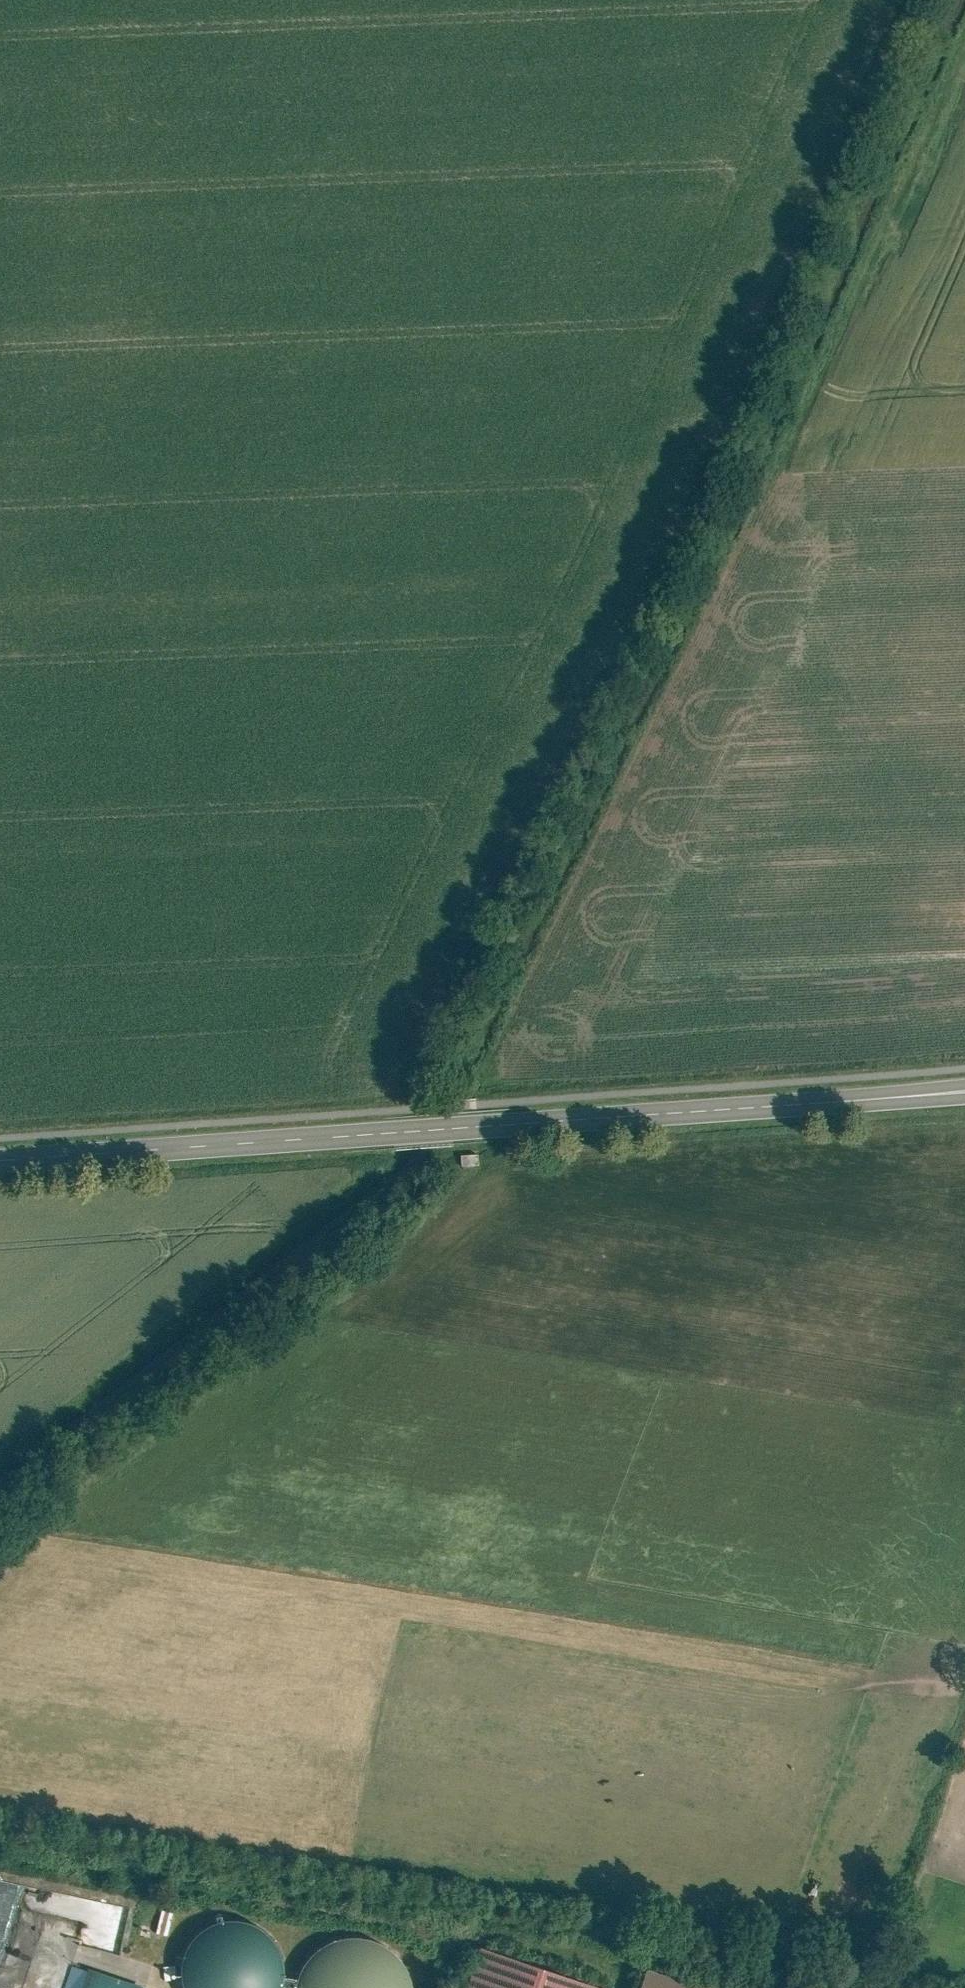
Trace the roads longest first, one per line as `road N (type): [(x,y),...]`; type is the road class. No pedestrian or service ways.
road 1 (tertiary): [(964,1089),(0,1162)]

